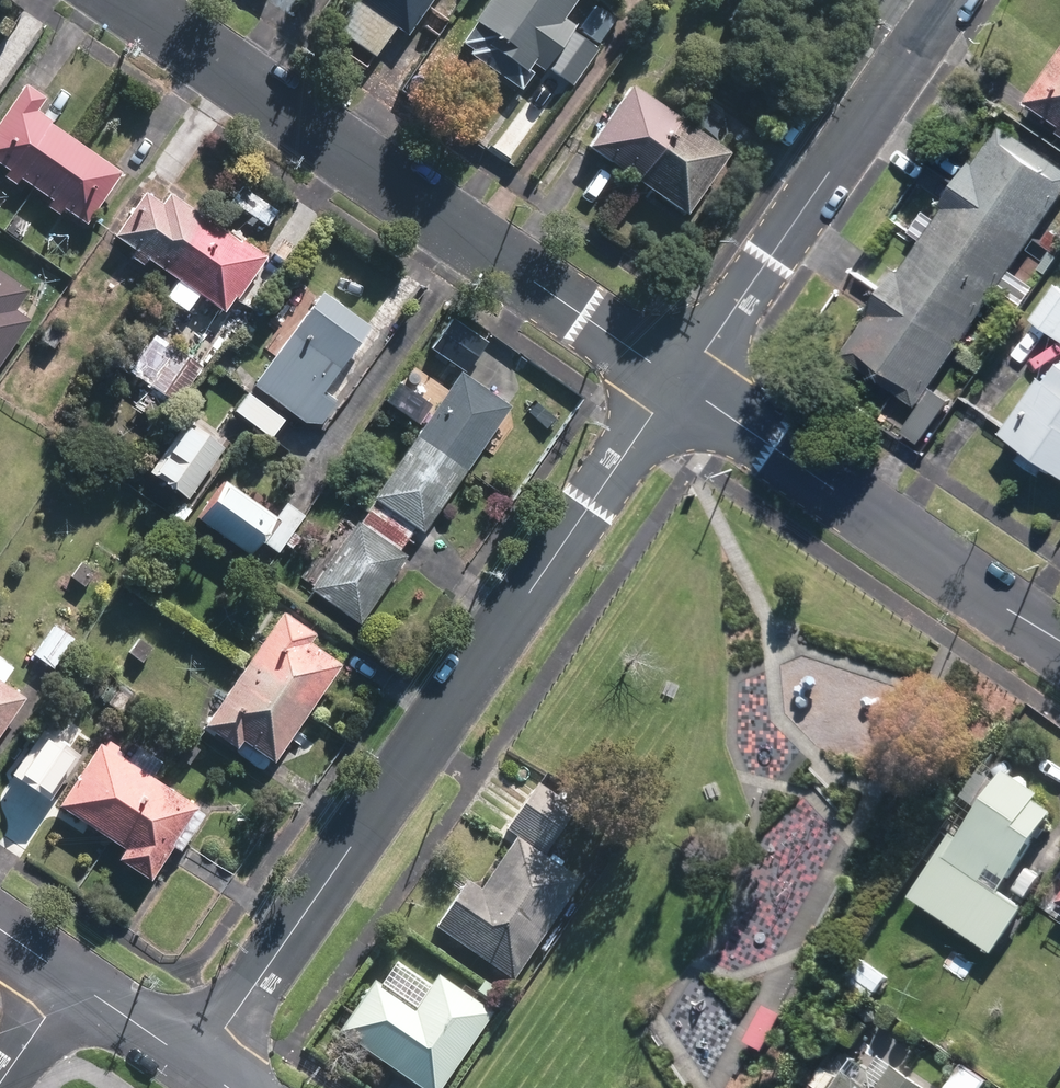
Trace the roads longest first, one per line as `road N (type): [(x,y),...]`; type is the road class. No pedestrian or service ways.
road 1 (residential): [(203,1062),(679,377)]
road 2 (residential): [(679,377),(134,0)]
road 3 (residential): [(679,377),(951,0)]
road 4 (residential): [(1059,640),(679,377)]
road 5 (residential): [(203,1062),(73,977)]
road 6 (residential): [(73,977),(0,1083)]

